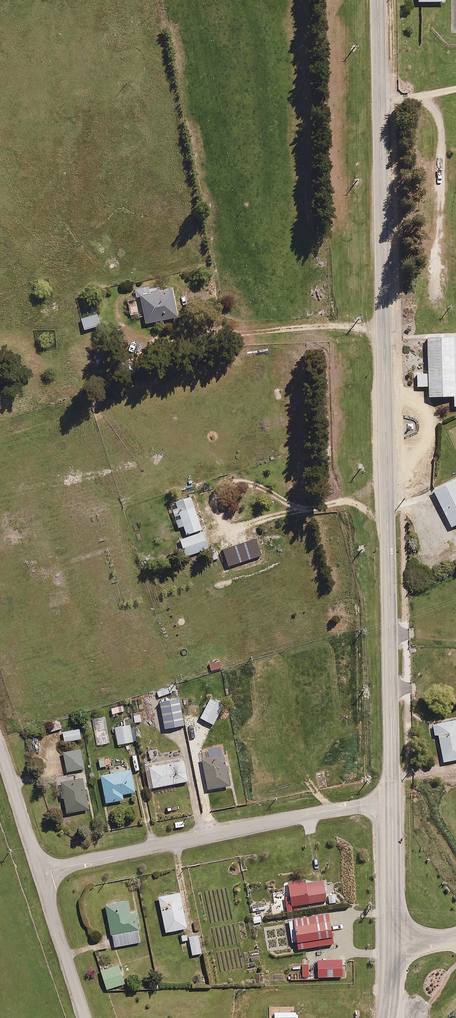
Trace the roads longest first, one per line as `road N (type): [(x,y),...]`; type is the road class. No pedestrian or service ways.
road 1 (tertiary): [(392,803),(378,0)]
road 2 (residential): [(40,873),(392,803)]
road 3 (residential): [(85,1017),(40,873)]
road 4 (tertiary): [(394,942),(392,803)]
road 5 (residential): [(40,873),(0,747)]

